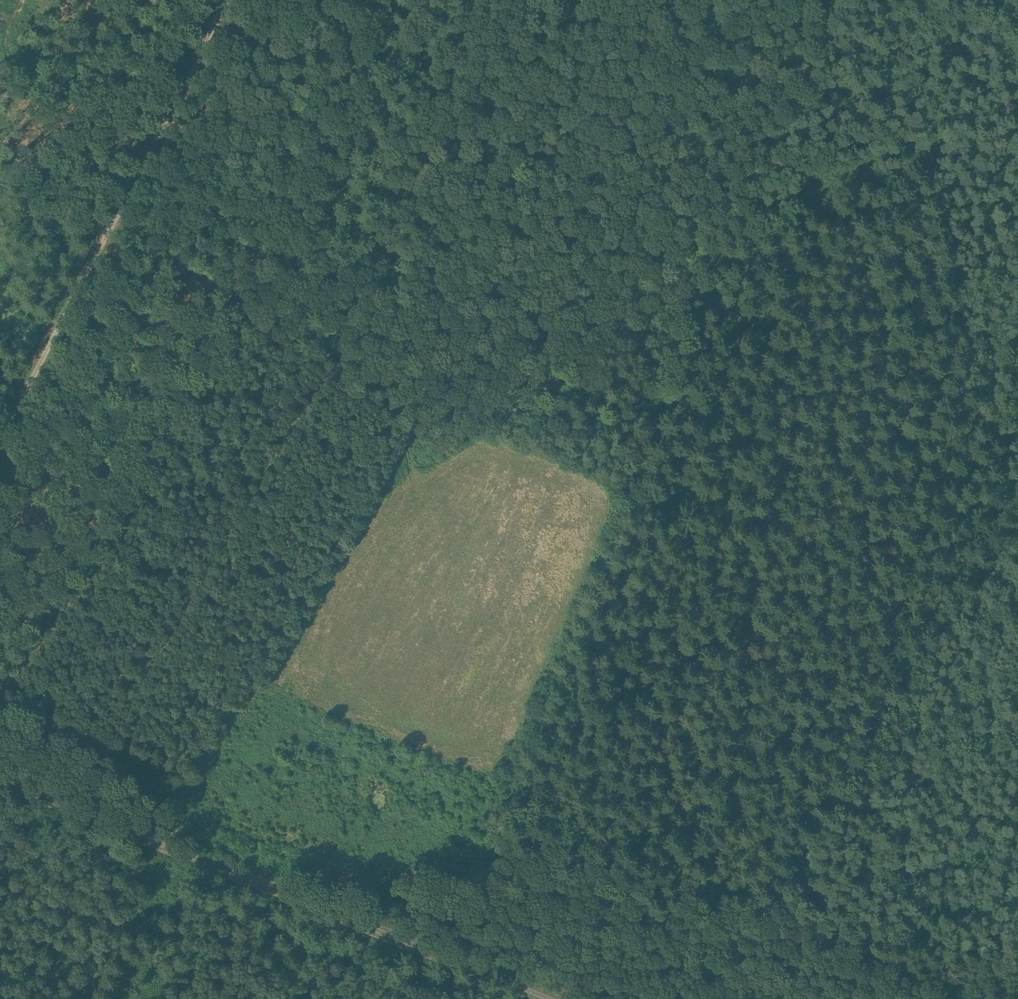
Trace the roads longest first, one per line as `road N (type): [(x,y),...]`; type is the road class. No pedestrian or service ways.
road 1 (track): [(0,441),(227,0)]
road 2 (track): [(0,787),(447,964)]

